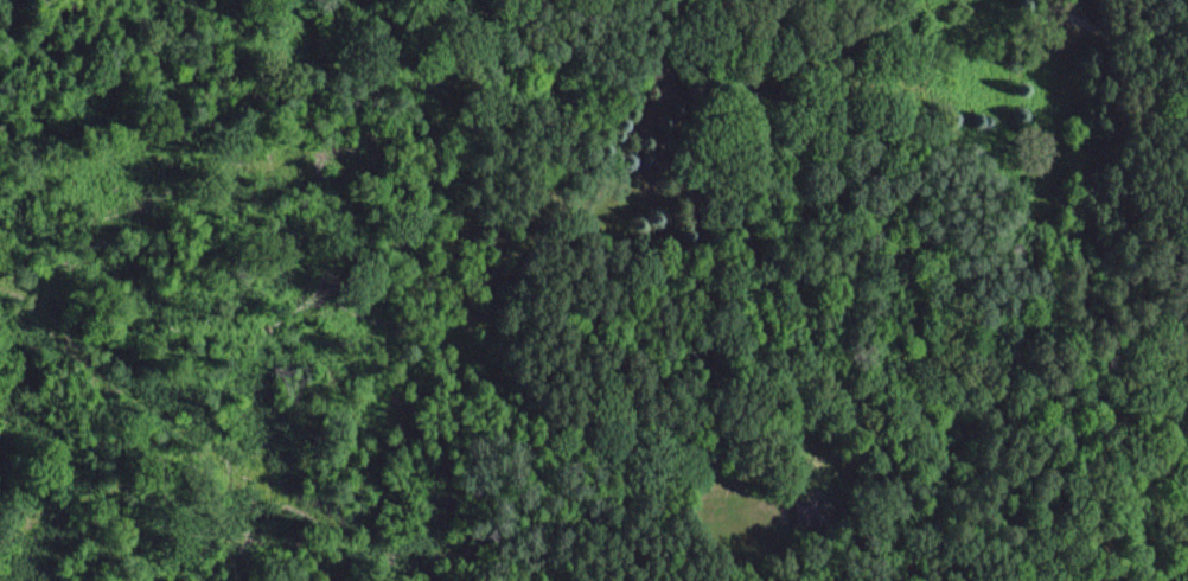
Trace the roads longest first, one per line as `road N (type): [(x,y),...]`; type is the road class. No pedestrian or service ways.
road 1 (residential): [(1187,304),(691,311)]

